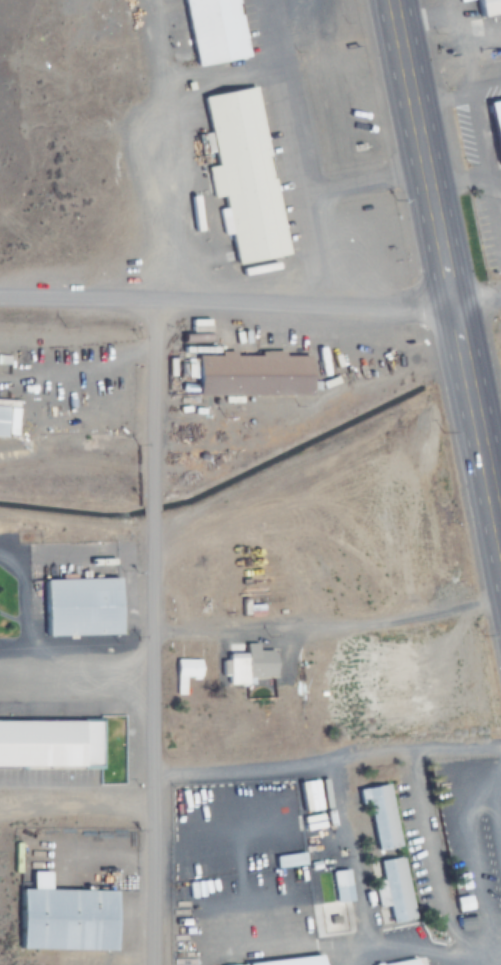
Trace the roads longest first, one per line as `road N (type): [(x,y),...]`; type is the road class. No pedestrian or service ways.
road 1 (residential): [(157,964),(156,299)]
road 2 (primary): [(500,563),(388,0)]
road 3 (residential): [(0,300),(500,298)]

